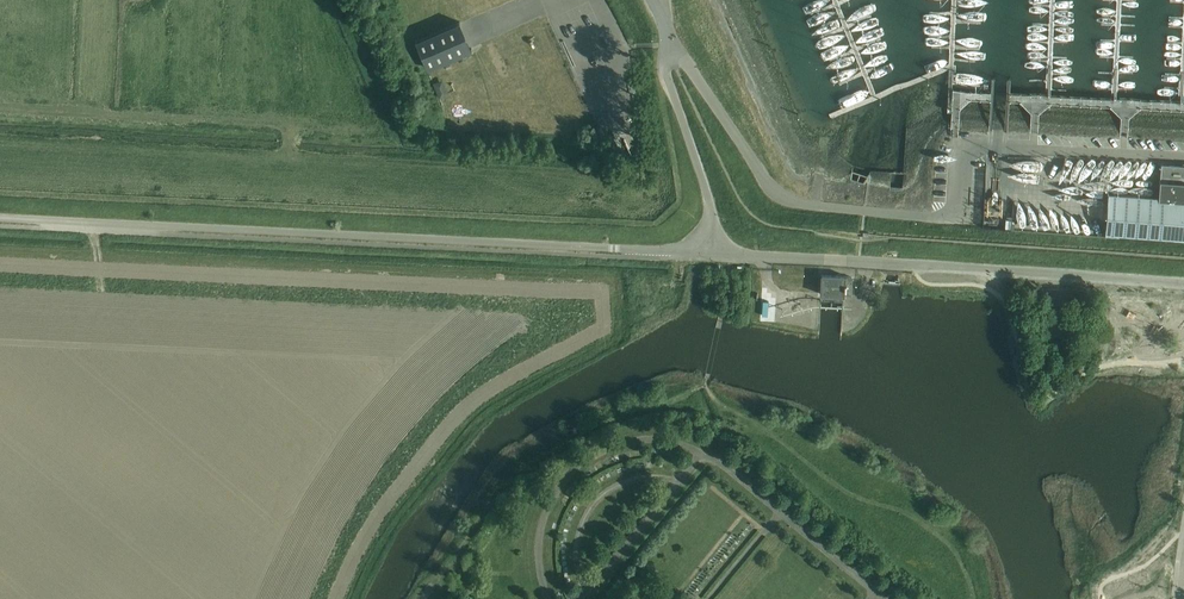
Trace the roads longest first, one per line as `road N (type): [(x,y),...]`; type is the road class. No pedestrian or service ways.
road 1 (residential): [(1183,158),(976,146),(961,154),(955,218),(796,203),(768,186),(671,42)]
road 2 (unclassified): [(613,249),(0,220)]
road 3 (residential): [(1183,284),(721,253)]
road 4 (residential): [(721,253),(667,82),(671,42)]

